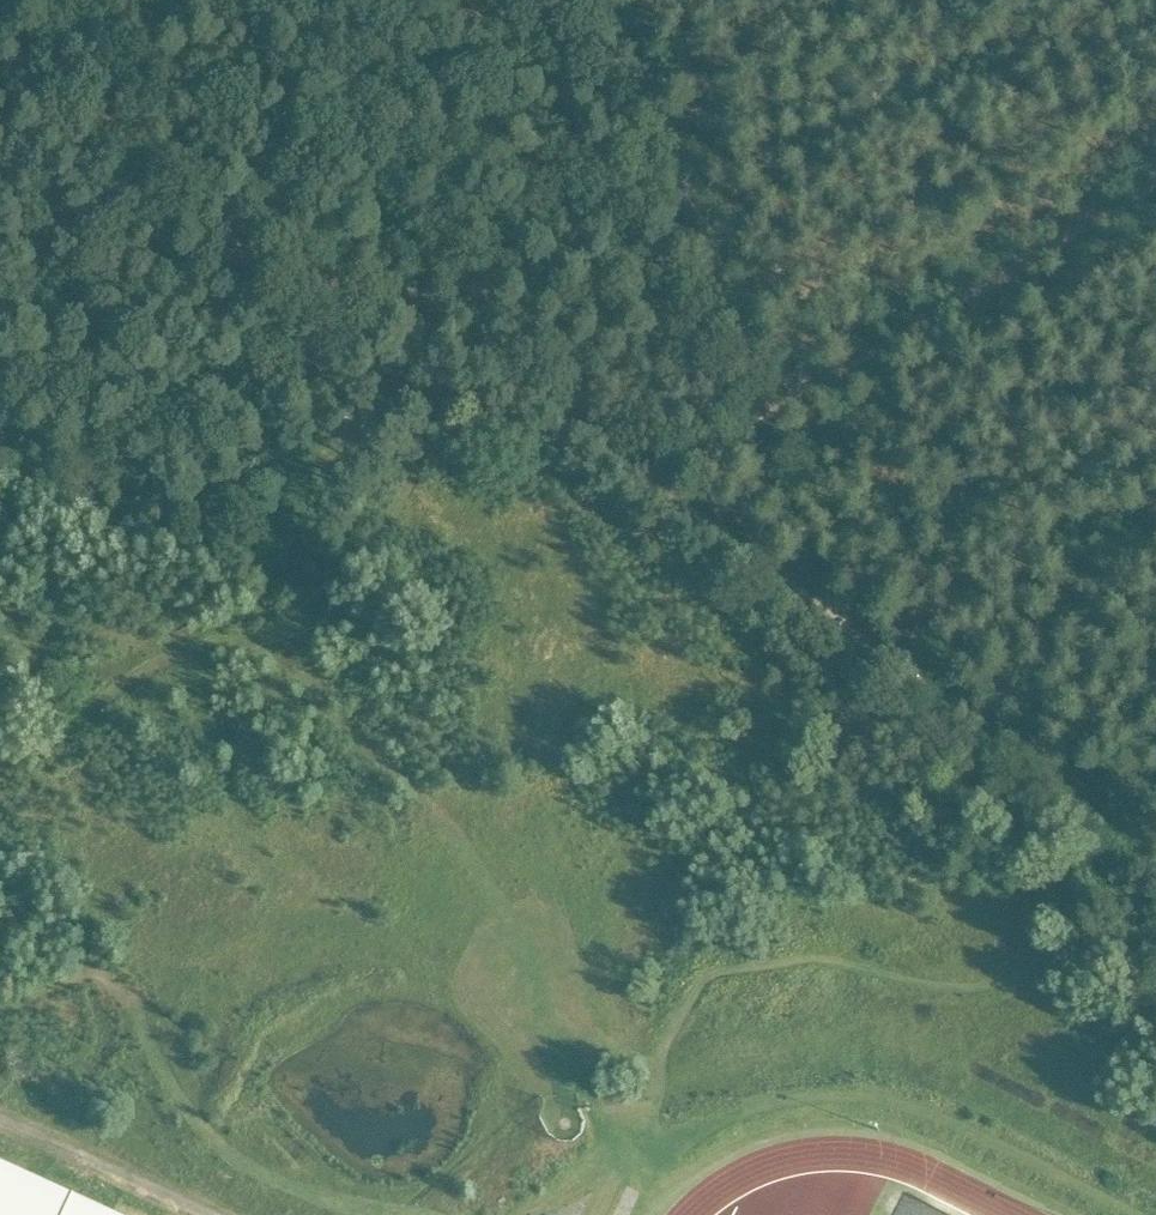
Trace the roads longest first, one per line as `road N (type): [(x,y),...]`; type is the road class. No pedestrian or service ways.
road 1 (track): [(656,452),(603,430),(412,305),(378,187),(290,0)]
road 2 (track): [(656,452),(1155,165)]
road 3 (track): [(759,399),(591,0)]

